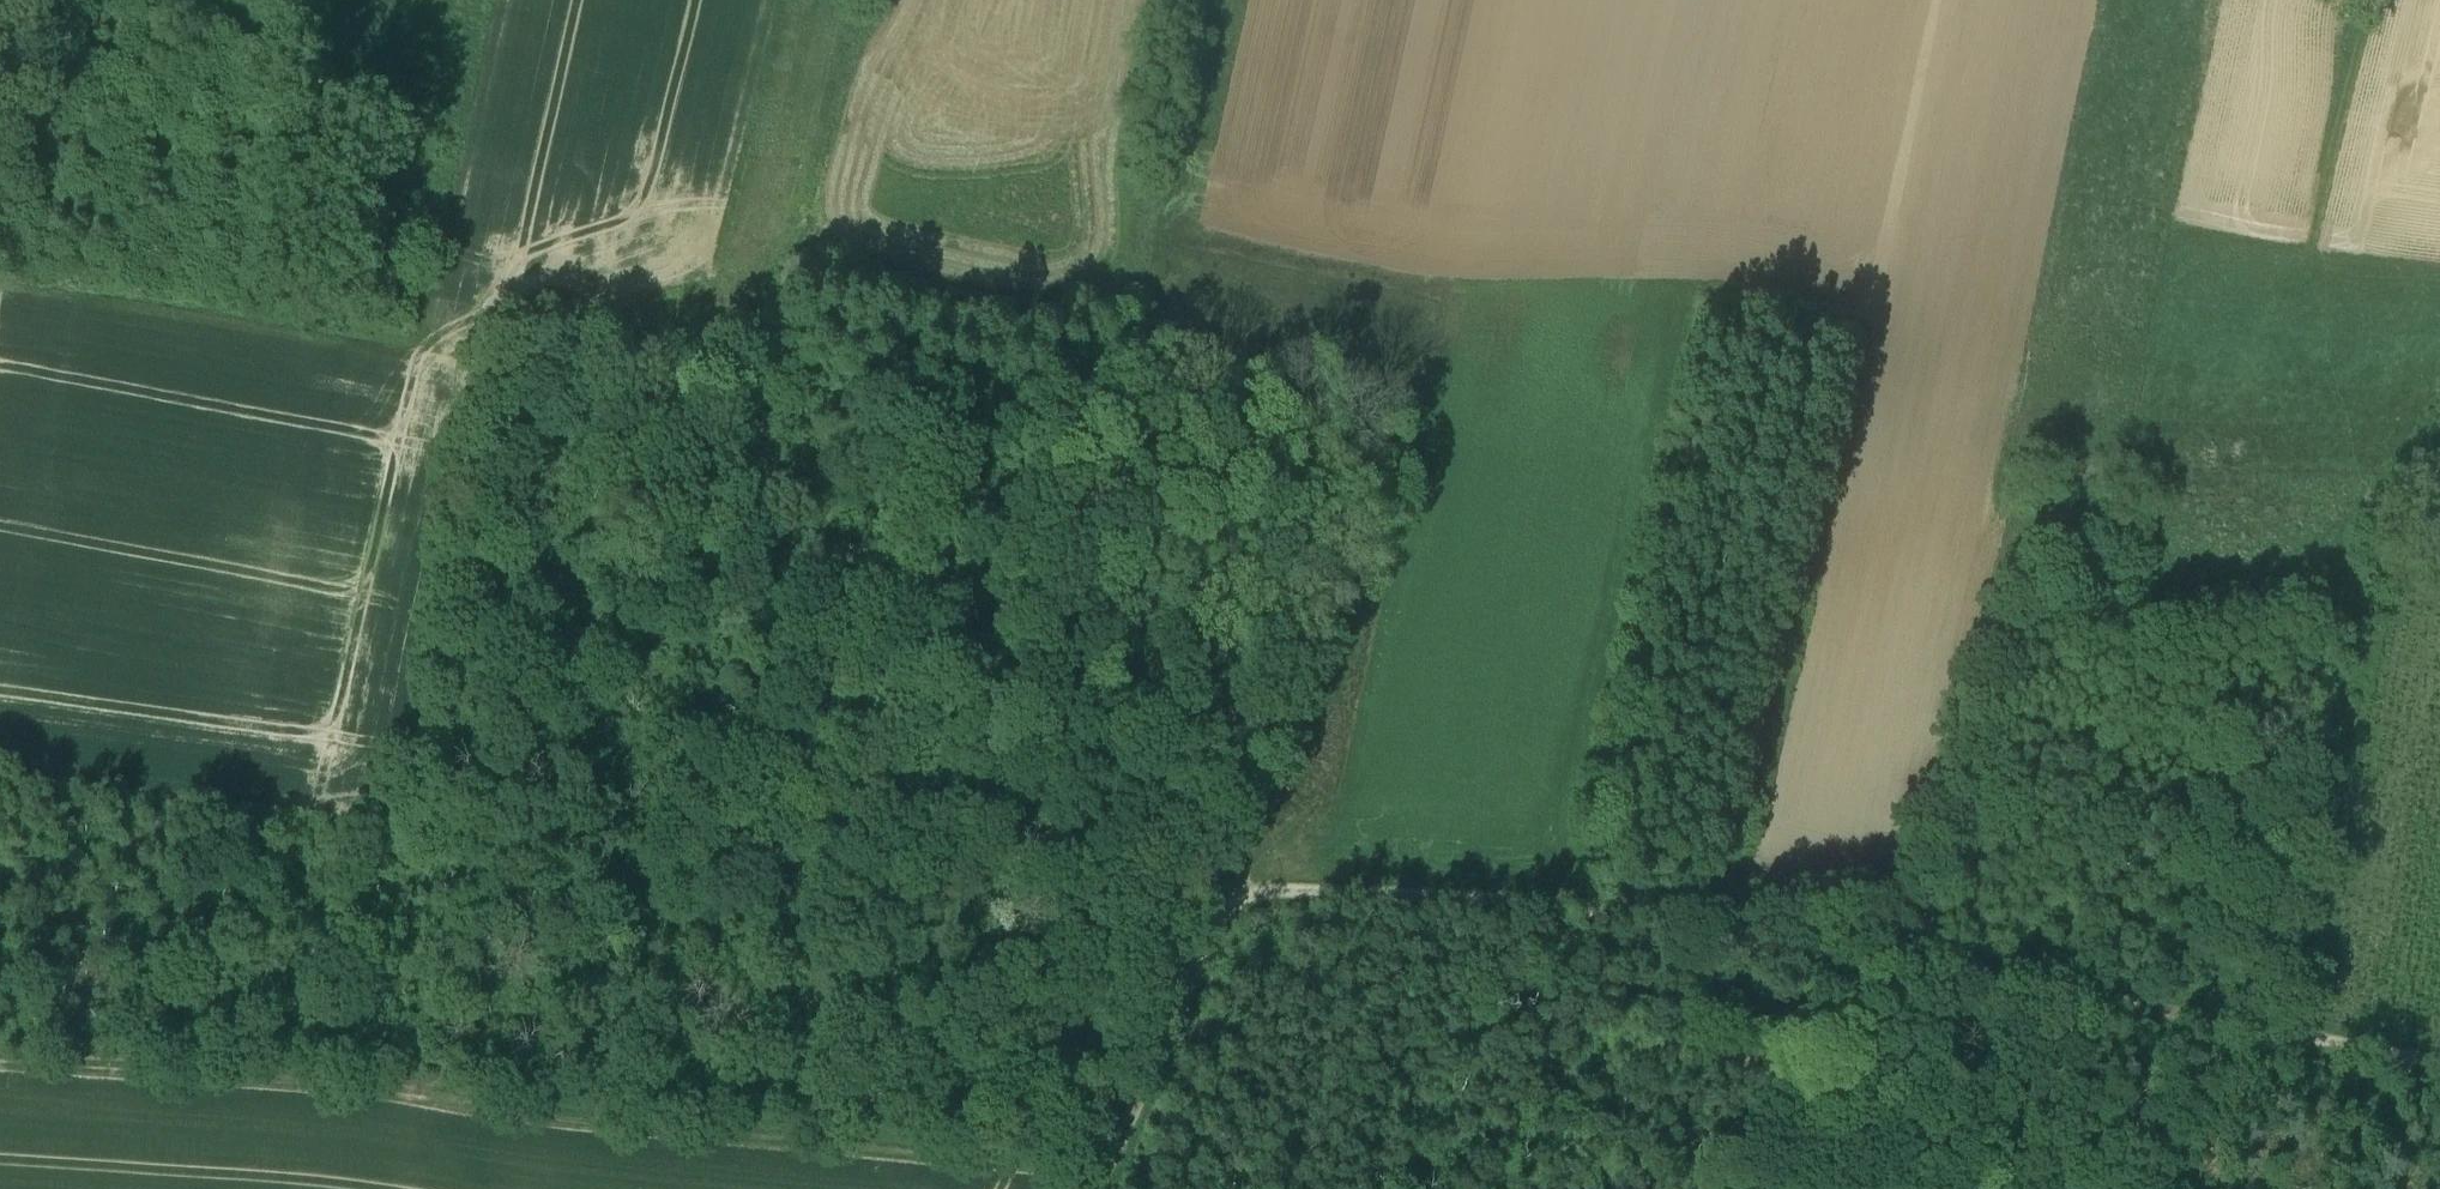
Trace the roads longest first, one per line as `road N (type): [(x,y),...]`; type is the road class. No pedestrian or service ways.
road 1 (track): [(1091,1188),(1216,901),(1318,893),(1592,911),(2439,1063)]
road 2 (track): [(1075,1188),(455,1108),(426,1095),(0,1063)]
road 3 (track): [(2366,0),(2302,252)]

